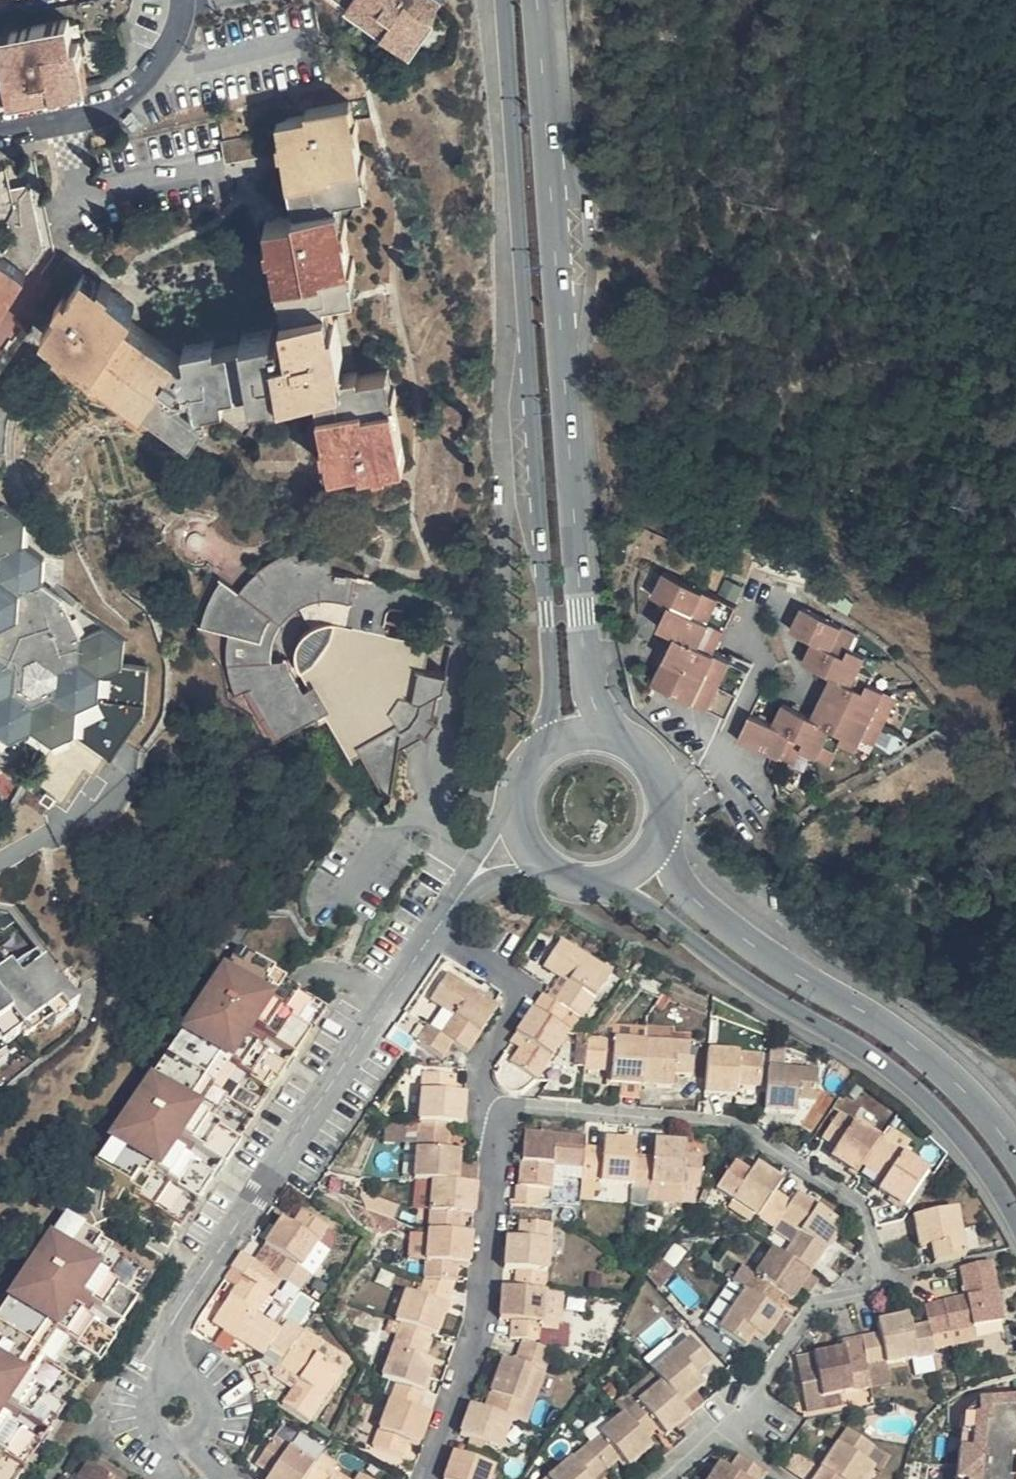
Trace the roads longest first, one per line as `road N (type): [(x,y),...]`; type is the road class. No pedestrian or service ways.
road 1 (unclassified): [(506,0),(549,616),(546,750)]
road 2 (unclassified): [(618,738),(595,710),(586,680),(536,0)]
road 3 (residential): [(727,1424),(825,1303),(866,1292),(882,1270),(867,1212),(744,1125),(497,1110)]
road 4 (residential): [(437,925),(194,1289),(175,1332),(174,1412)]
road 5 (unclassified): [(601,882),(893,1073),(938,1111),(1015,1217)]
road 6 (unclassified): [(1015,1153),(977,1103),(886,1026),(699,905),(658,842)]
road 7 (residential): [(428,1478),(488,1307),(497,1110)]
road 8 (residential): [(497,1110),(483,1075),(516,1002),(510,979),(437,925)]
road 9 (residential): [(59,118),(118,102),(161,62),(182,0)]
road 10 (residential): [(519,792),(437,925)]
road 11 (residential): [(437,925),(480,884),(549,869)]
road 12 (unclassified): [(658,842),(665,793),(656,770),(618,738)]

